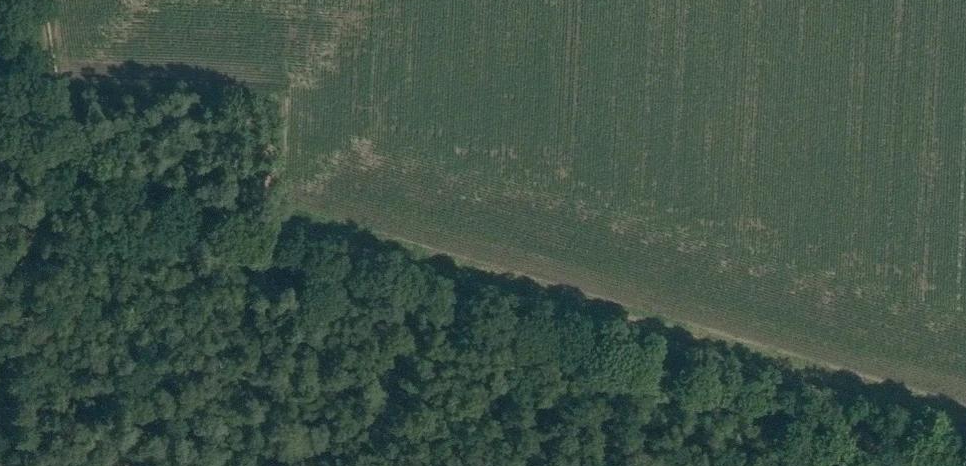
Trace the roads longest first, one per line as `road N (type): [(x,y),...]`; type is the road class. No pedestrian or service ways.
road 1 (track): [(48,0),(64,118),(92,163),(965,432)]

